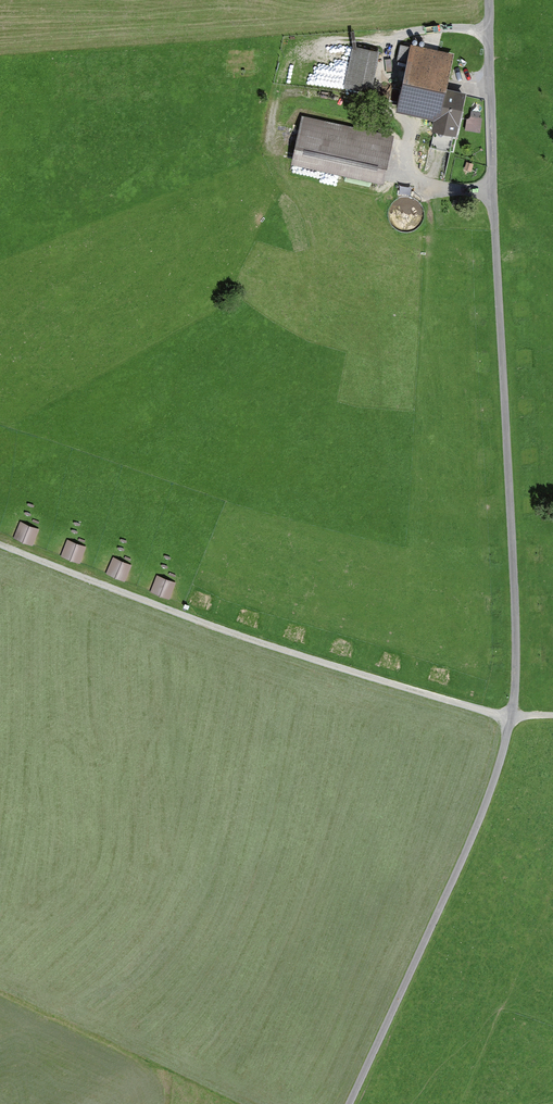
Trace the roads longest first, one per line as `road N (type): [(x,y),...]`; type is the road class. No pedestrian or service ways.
road 1 (unclassified): [(487,0),(514,698),(487,800),(350,1103)]
road 2 (track): [(552,718),(482,710),(247,638),(0,544)]
road 3 (track): [(293,152),(274,148),(268,135),(280,100),(296,92),(372,104),(412,124),(402,174),(436,189),(493,190)]
road 4 (track): [(487,26),(397,34),(372,104)]

